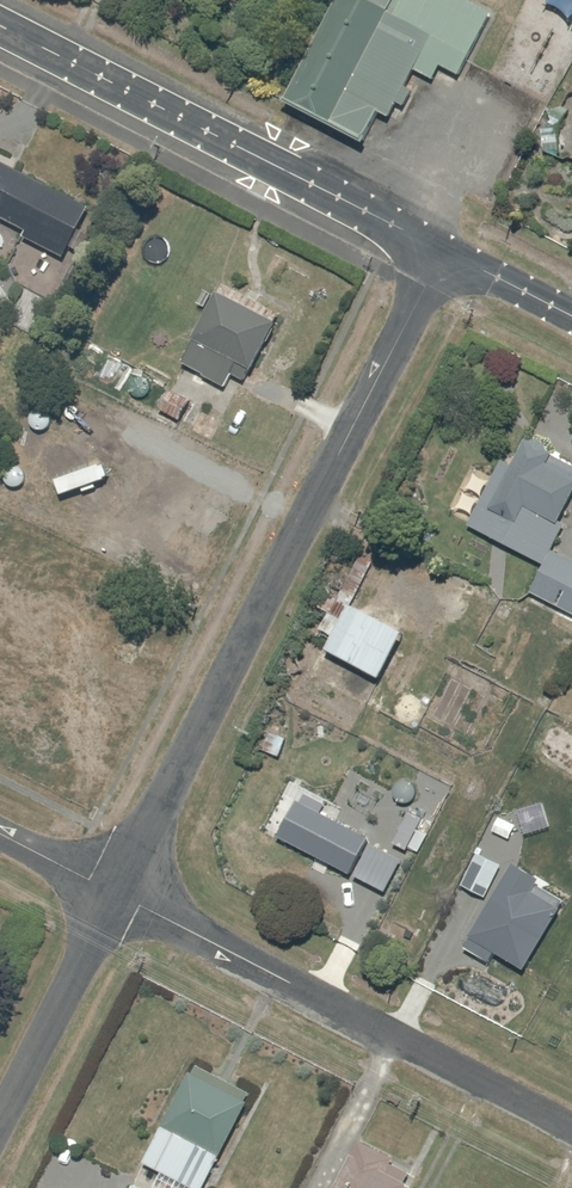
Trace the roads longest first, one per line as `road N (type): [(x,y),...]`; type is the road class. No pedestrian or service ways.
road 1 (residential): [(443,252),(115,892)]
road 2 (residential): [(115,892),(571,1131)]
road 3 (unclassified): [(0,23),(443,252)]
road 4 (residential): [(0,1121),(115,892)]
road 5 (unclassified): [(443,252),(571,320)]
road 6 (residential): [(115,892),(0,833)]

